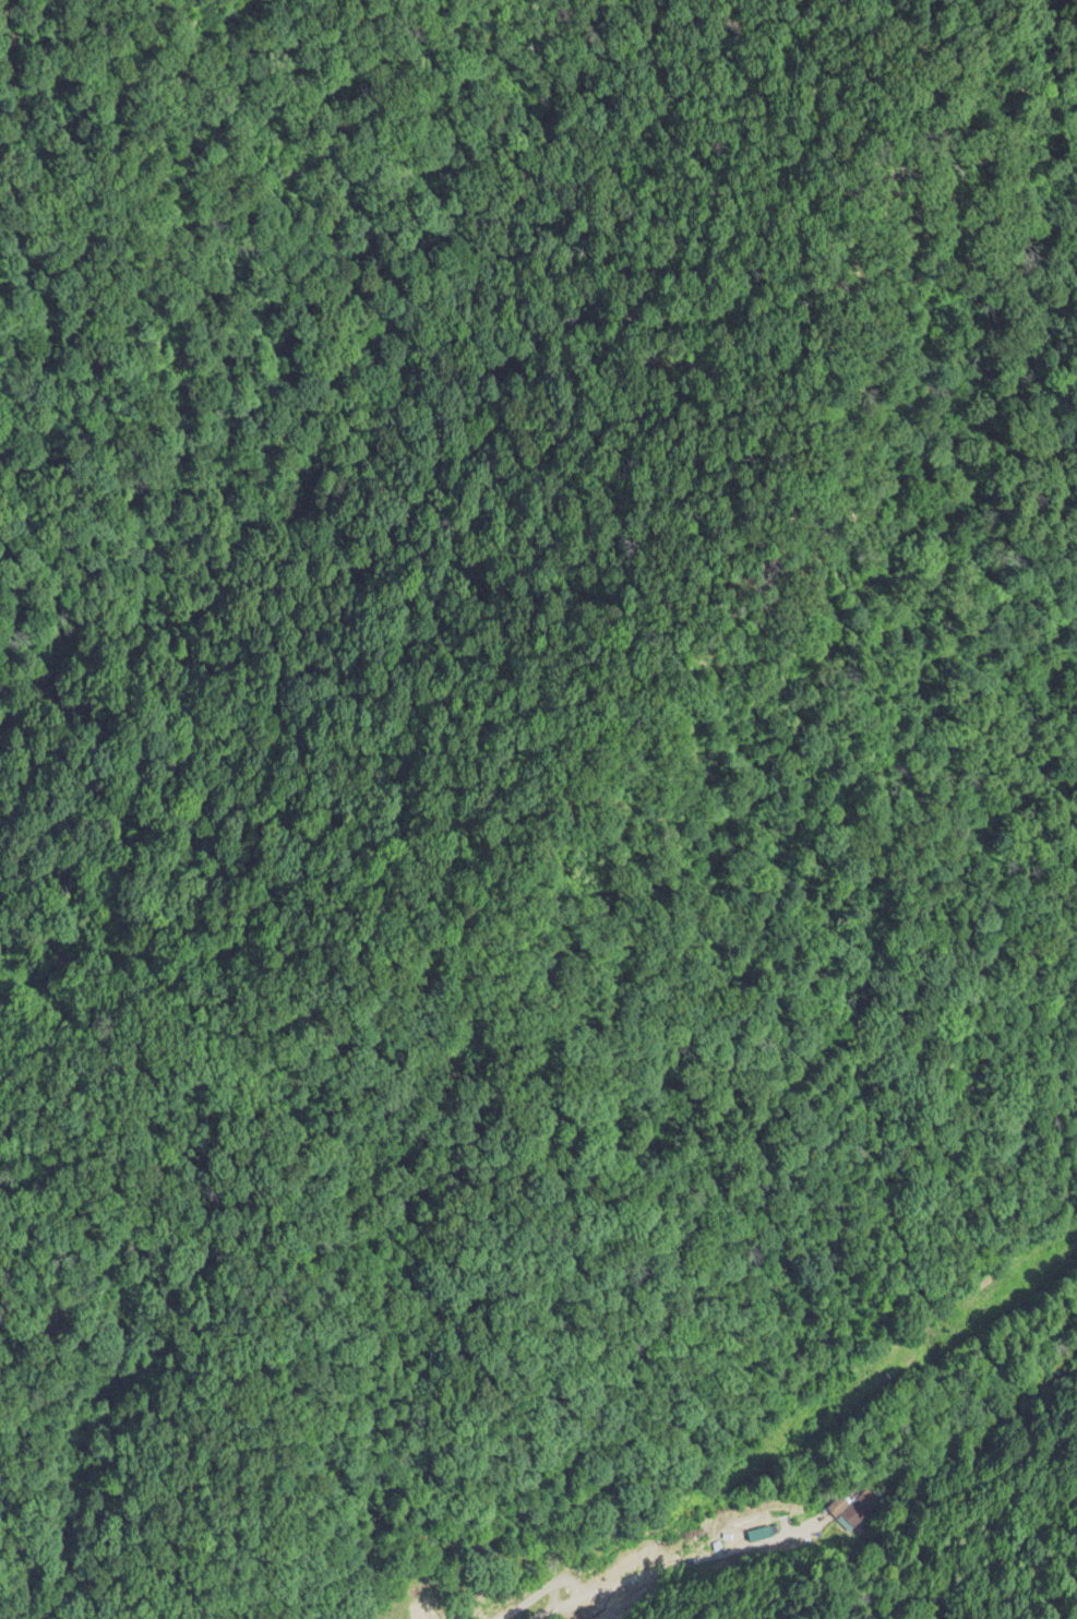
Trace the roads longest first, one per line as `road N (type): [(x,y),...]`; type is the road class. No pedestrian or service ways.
road 1 (residential): [(524,1618),(1069,1219),(1076,1206)]

